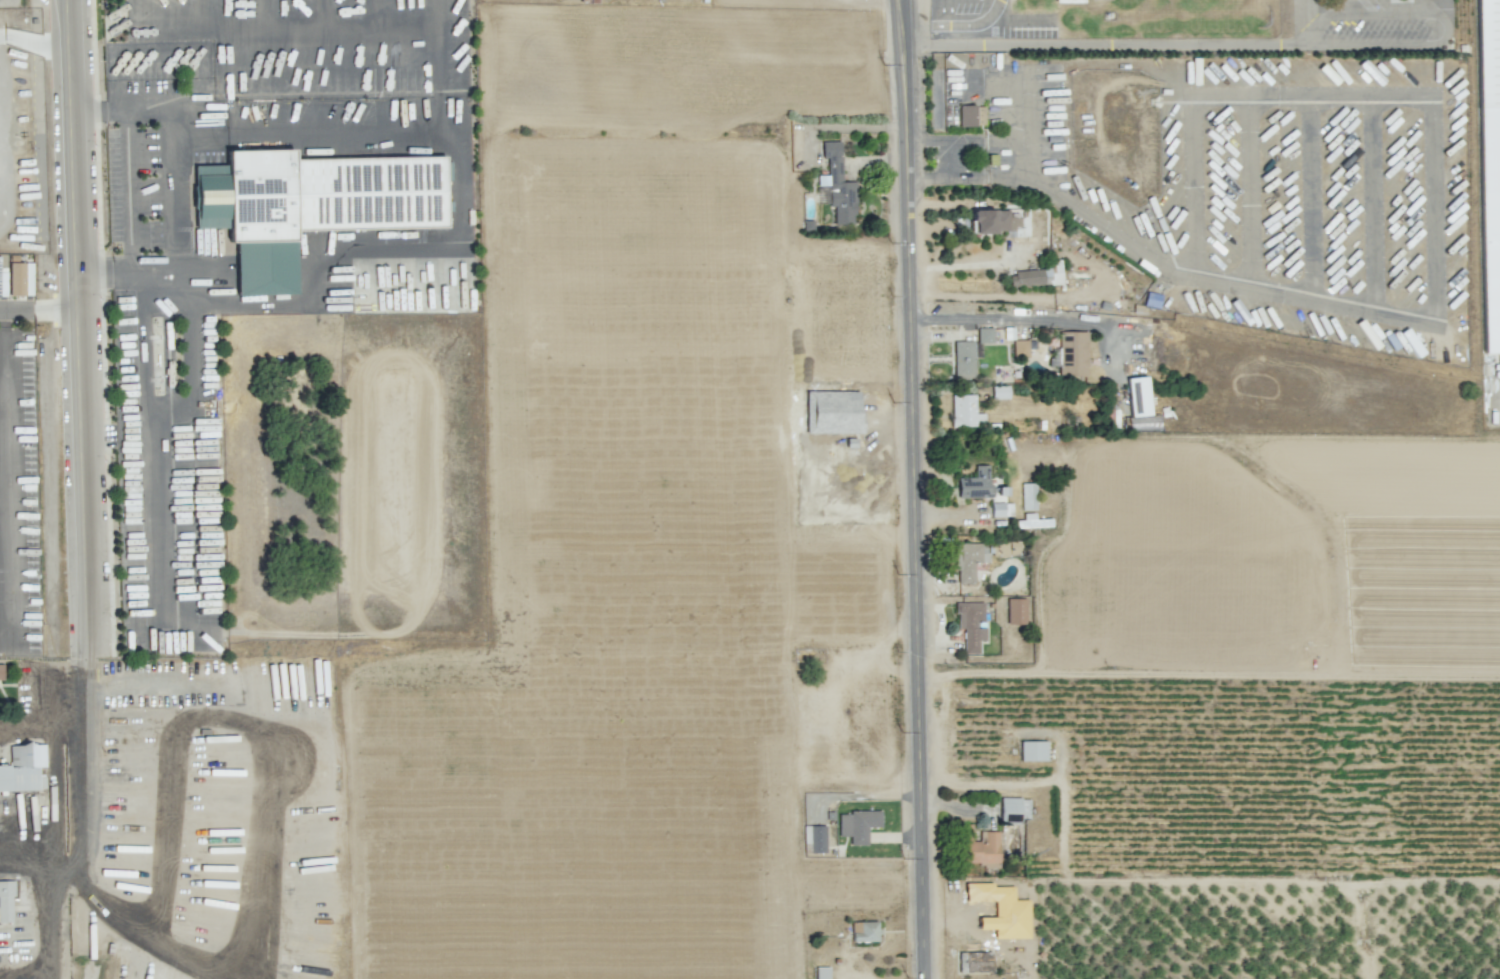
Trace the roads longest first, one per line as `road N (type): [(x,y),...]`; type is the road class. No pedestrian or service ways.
road 1 (tertiary): [(927,978),(903,0)]
road 2 (residential): [(79,650),(68,0)]
road 3 (residential): [(8,650),(6,312)]

